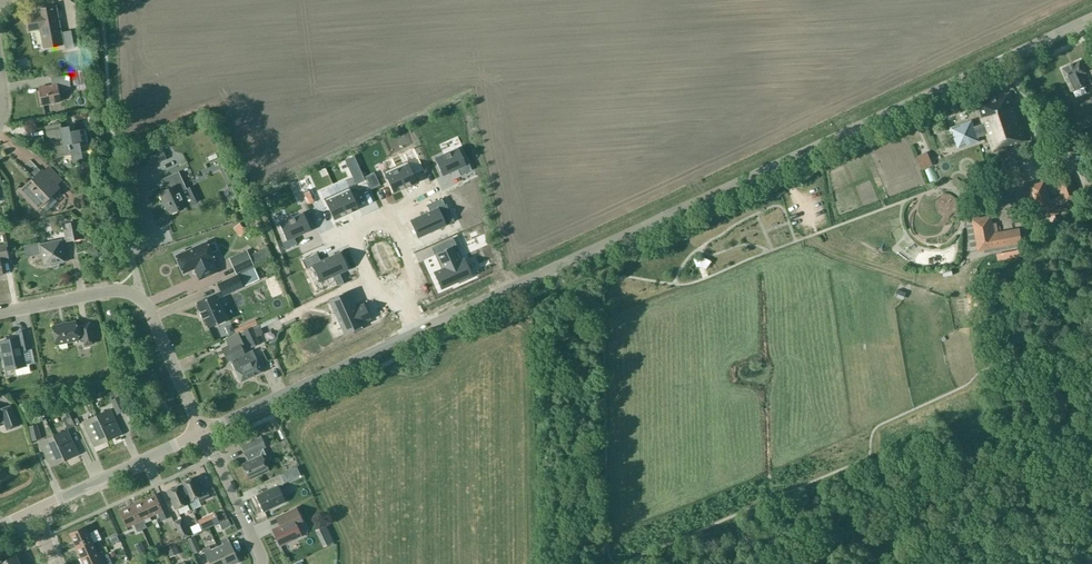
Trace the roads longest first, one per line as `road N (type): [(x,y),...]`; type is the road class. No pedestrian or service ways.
road 1 (tertiary): [(203,432),(1091,18)]
road 2 (tertiary): [(38,508),(203,432)]
road 3 (residential): [(142,301),(112,291),(0,313)]

